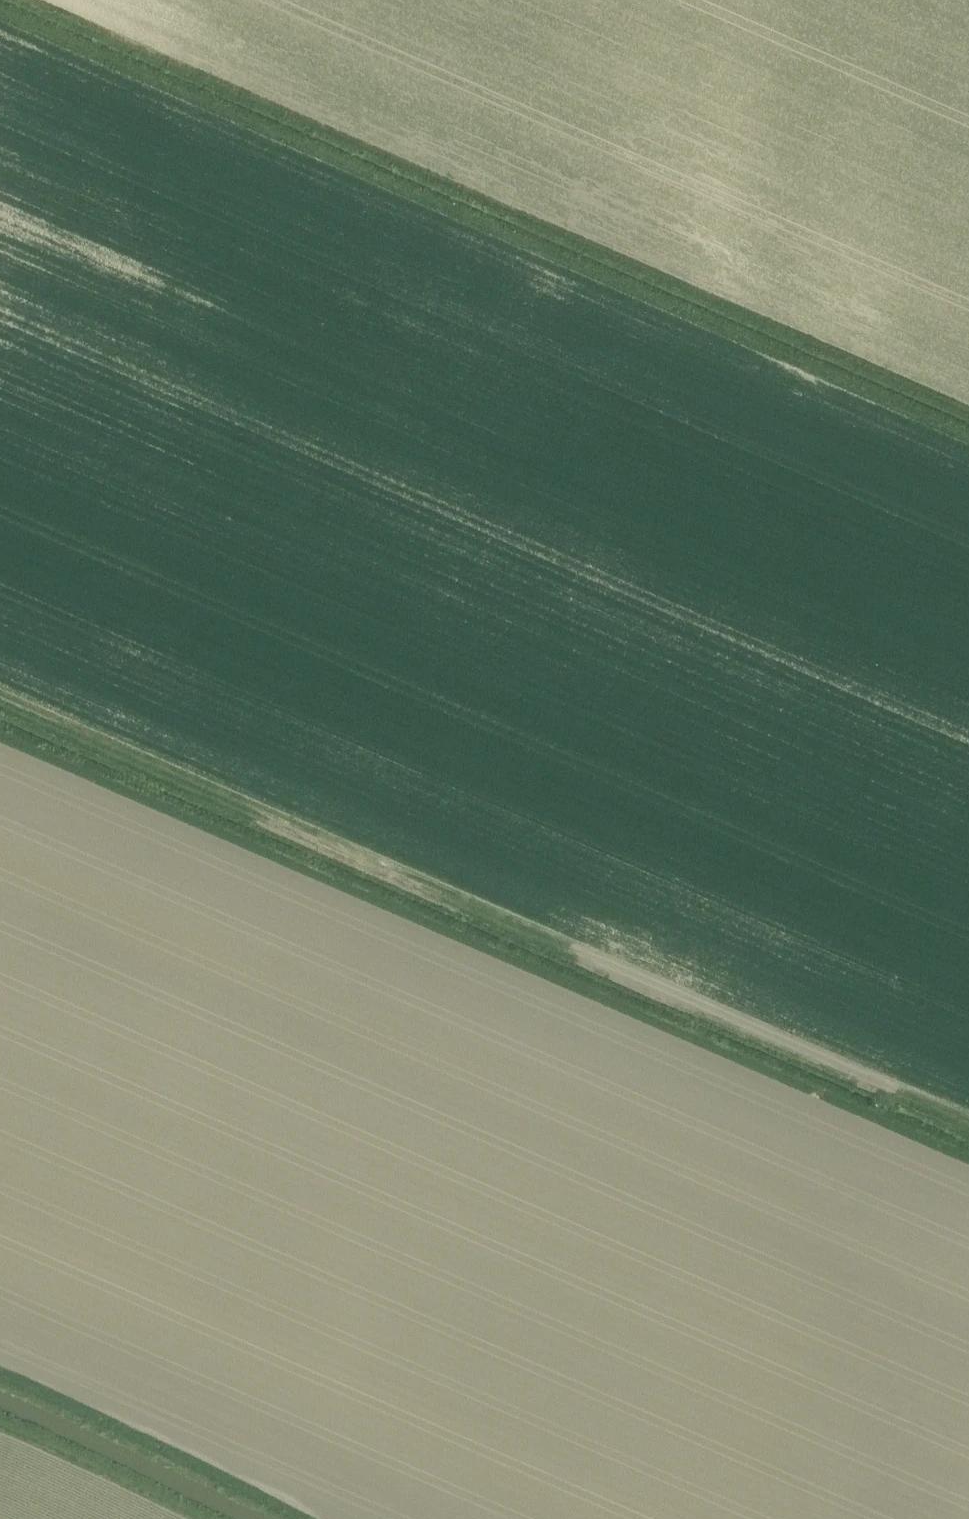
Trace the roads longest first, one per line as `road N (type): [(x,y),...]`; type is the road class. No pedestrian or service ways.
road 1 (track): [(0,704),(968,1125)]
road 2 (track): [(0,1425),(202,1518)]

